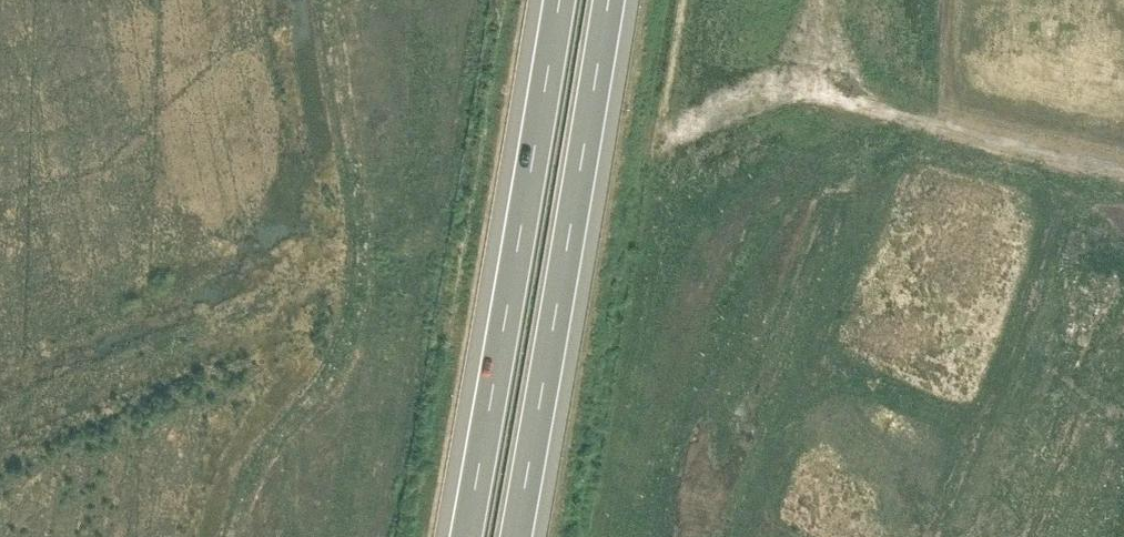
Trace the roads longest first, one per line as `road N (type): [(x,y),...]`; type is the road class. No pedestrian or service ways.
road 1 (motorway): [(516,536),(610,0)]
road 2 (motorway): [(559,0),(466,536)]
road 3 (track): [(908,116),(1123,170)]

